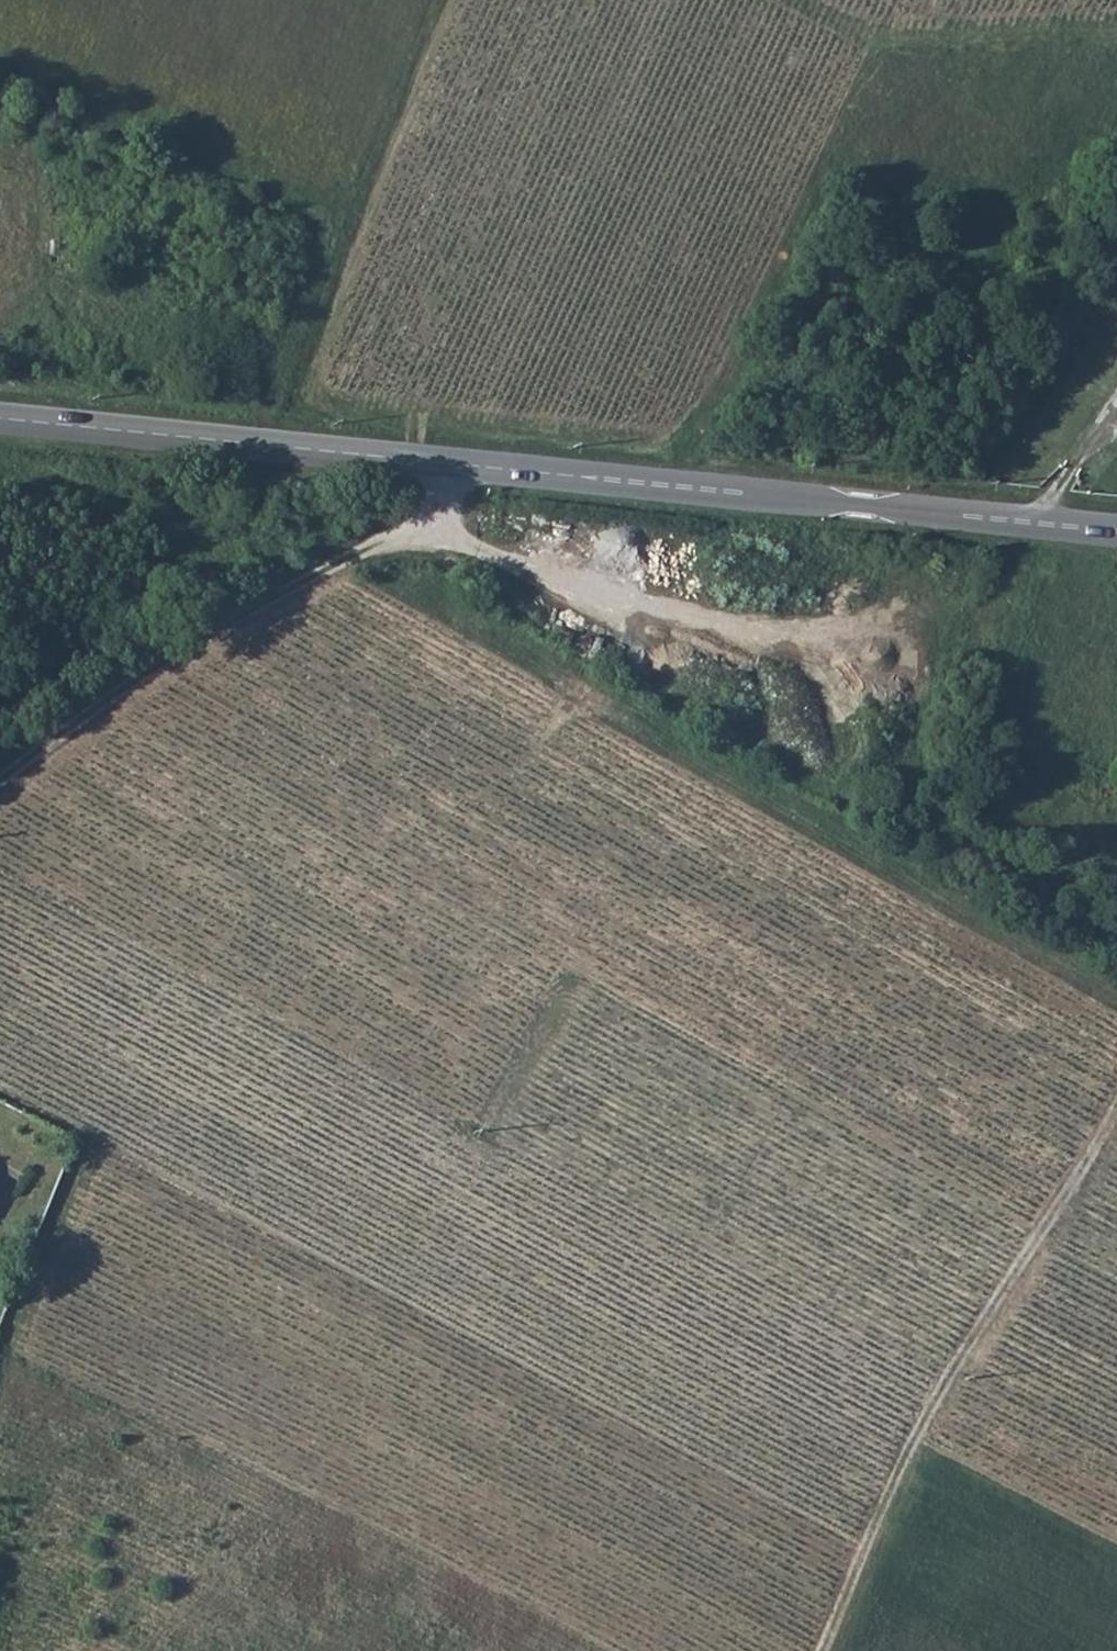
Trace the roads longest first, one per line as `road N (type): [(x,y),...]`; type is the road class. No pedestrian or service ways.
road 1 (tertiary): [(0,421),(1116,534)]
road 2 (track): [(819,1650),(924,1413),(1116,1106)]
road 3 (track): [(0,783),(224,619),(510,473)]

